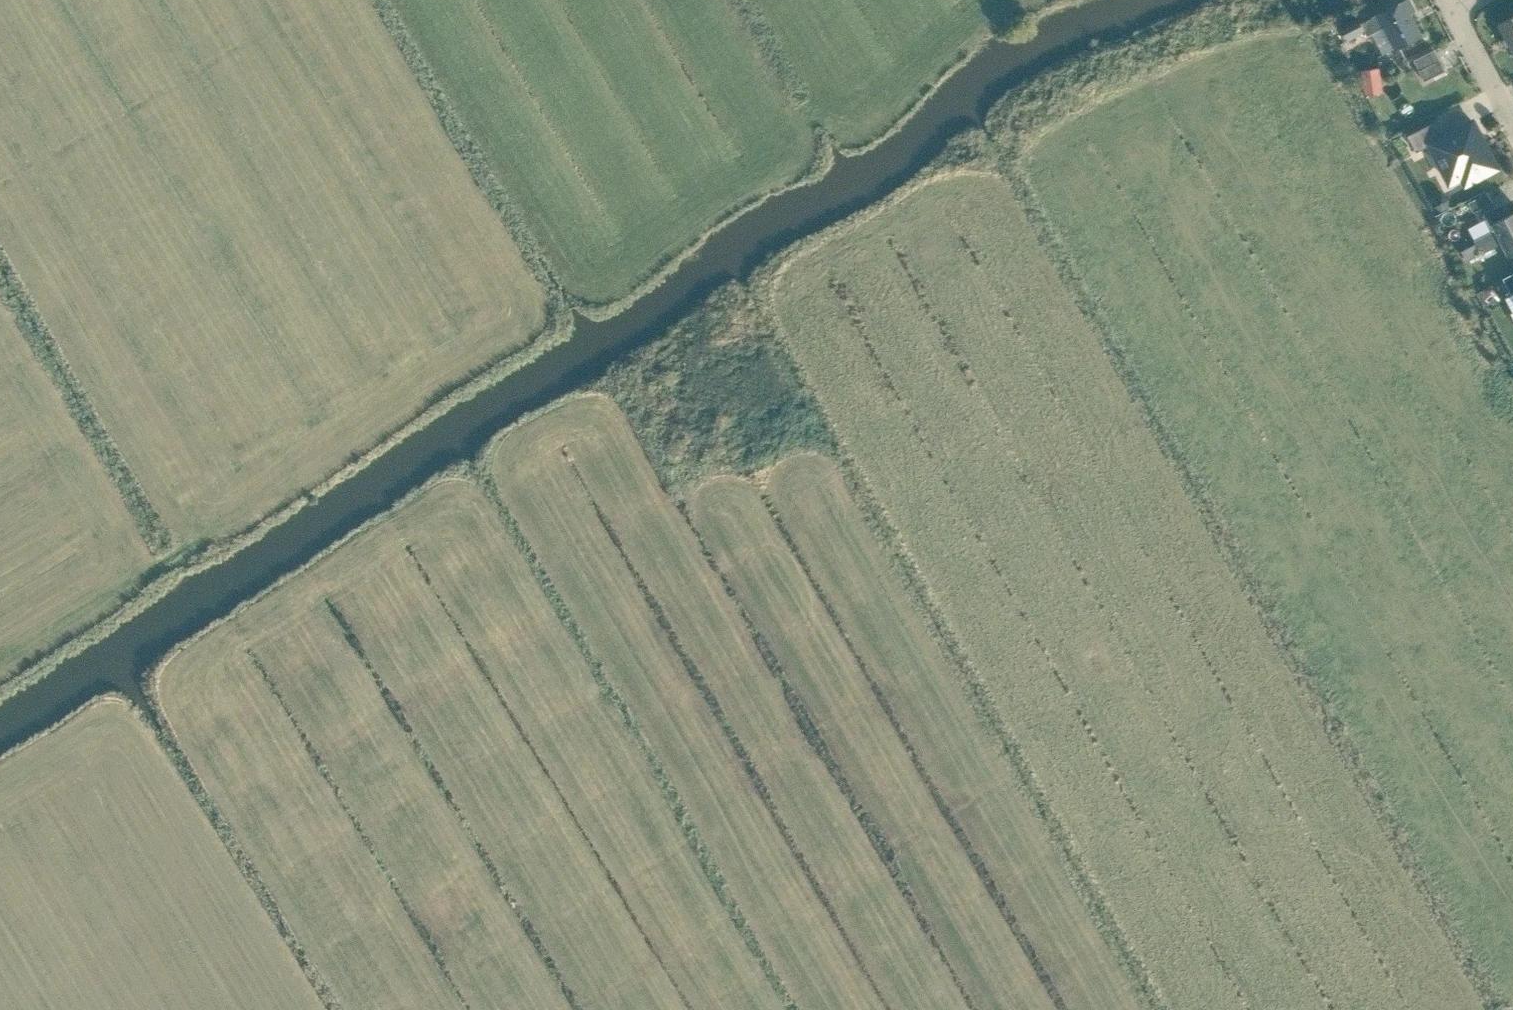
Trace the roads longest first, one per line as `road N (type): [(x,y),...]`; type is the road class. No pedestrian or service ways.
road 1 (residential): [(1512,123),(1452,8)]

